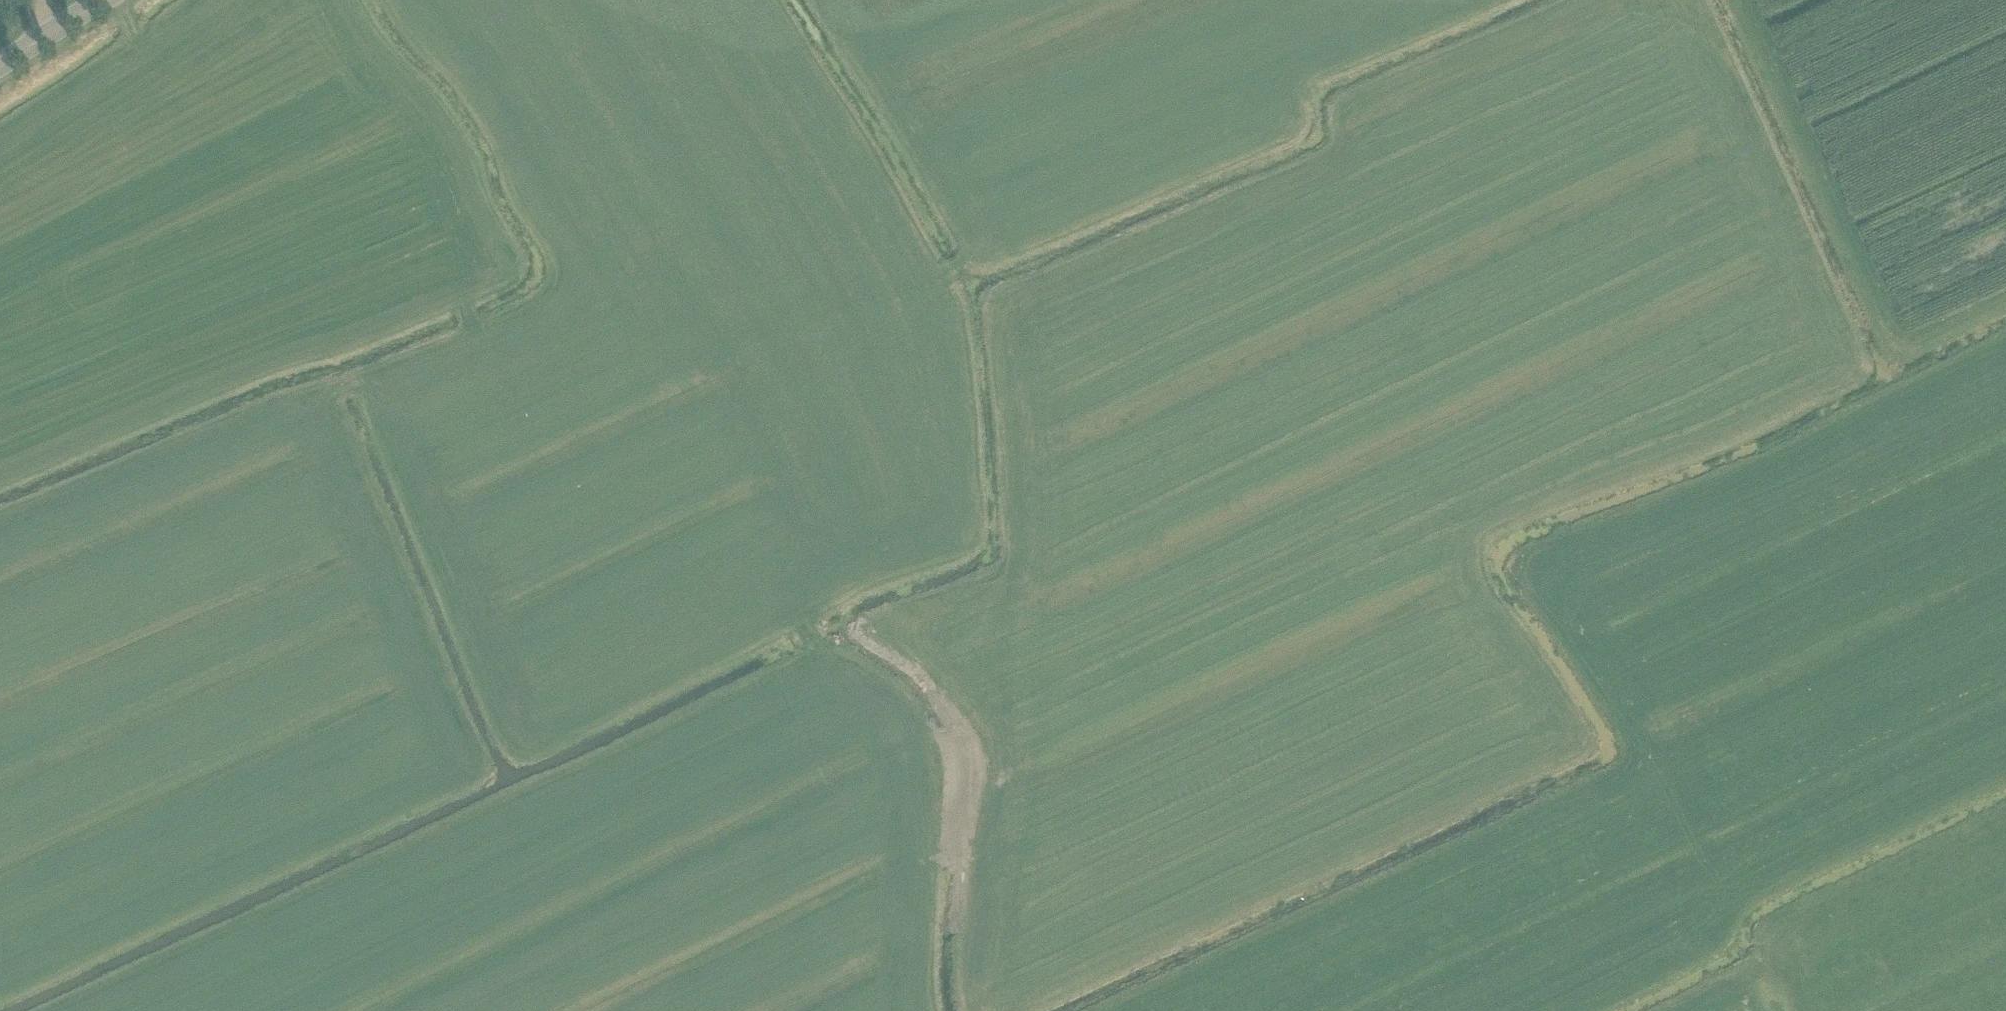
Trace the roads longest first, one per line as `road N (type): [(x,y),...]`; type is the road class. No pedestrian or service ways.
road 1 (secondary): [(0,65),(103,0)]

